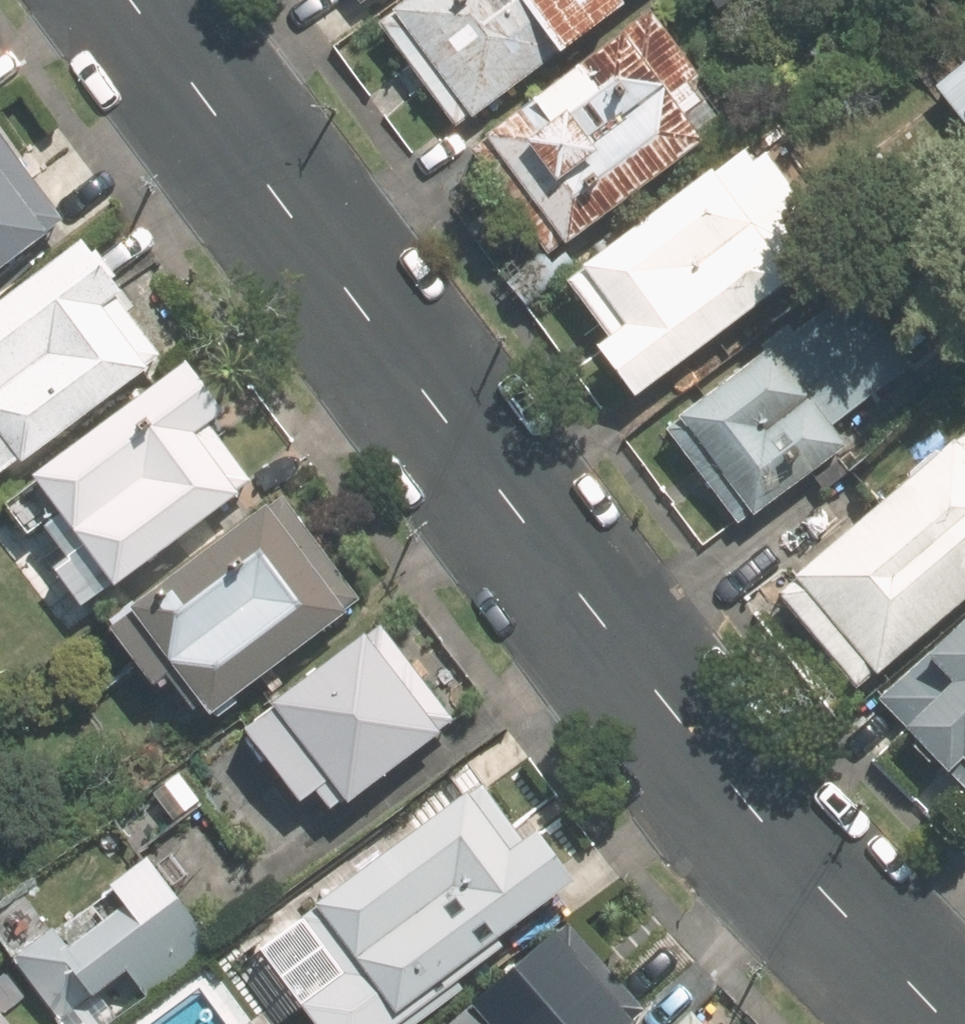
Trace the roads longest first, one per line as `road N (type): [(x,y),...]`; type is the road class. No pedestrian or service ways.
road 1 (residential): [(945,1023),(146,0)]

